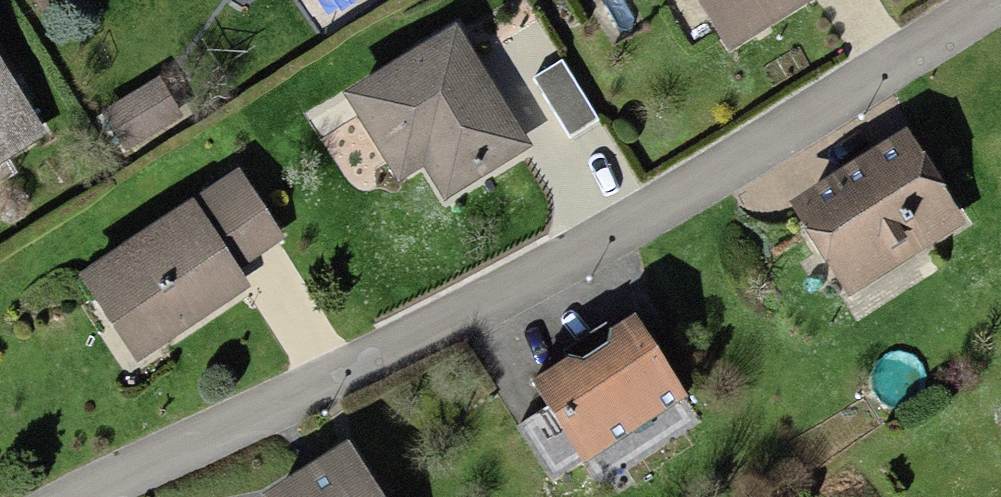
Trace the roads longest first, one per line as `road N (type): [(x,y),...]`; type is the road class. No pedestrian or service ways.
road 1 (residential): [(1000,2),(607,235),(405,345),(91,496)]

